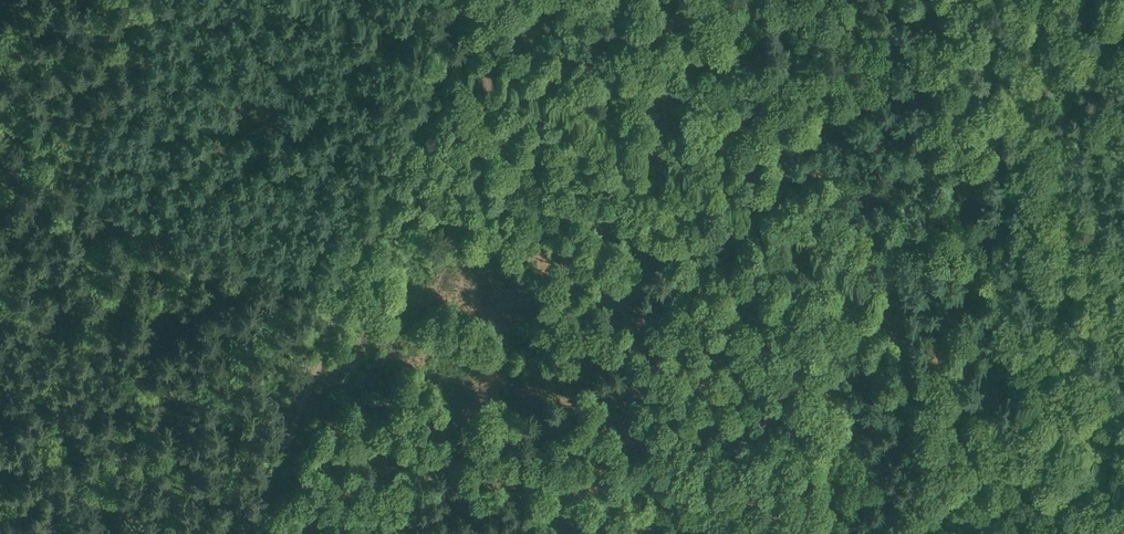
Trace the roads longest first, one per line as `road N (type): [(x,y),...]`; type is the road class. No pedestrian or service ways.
road 1 (track): [(241,533),(455,0)]

